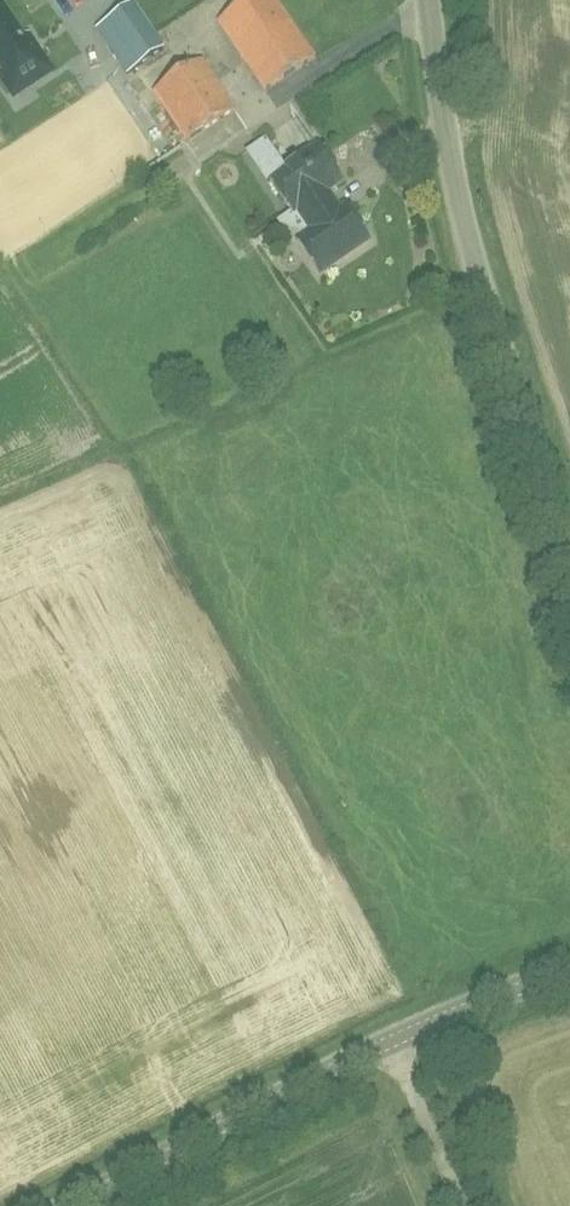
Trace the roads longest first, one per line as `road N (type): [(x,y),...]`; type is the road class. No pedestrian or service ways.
road 1 (unclassified): [(569,544),(436,123),(426,0)]
road 2 (tertiary): [(87,1205),(376,1050),(569,975)]

